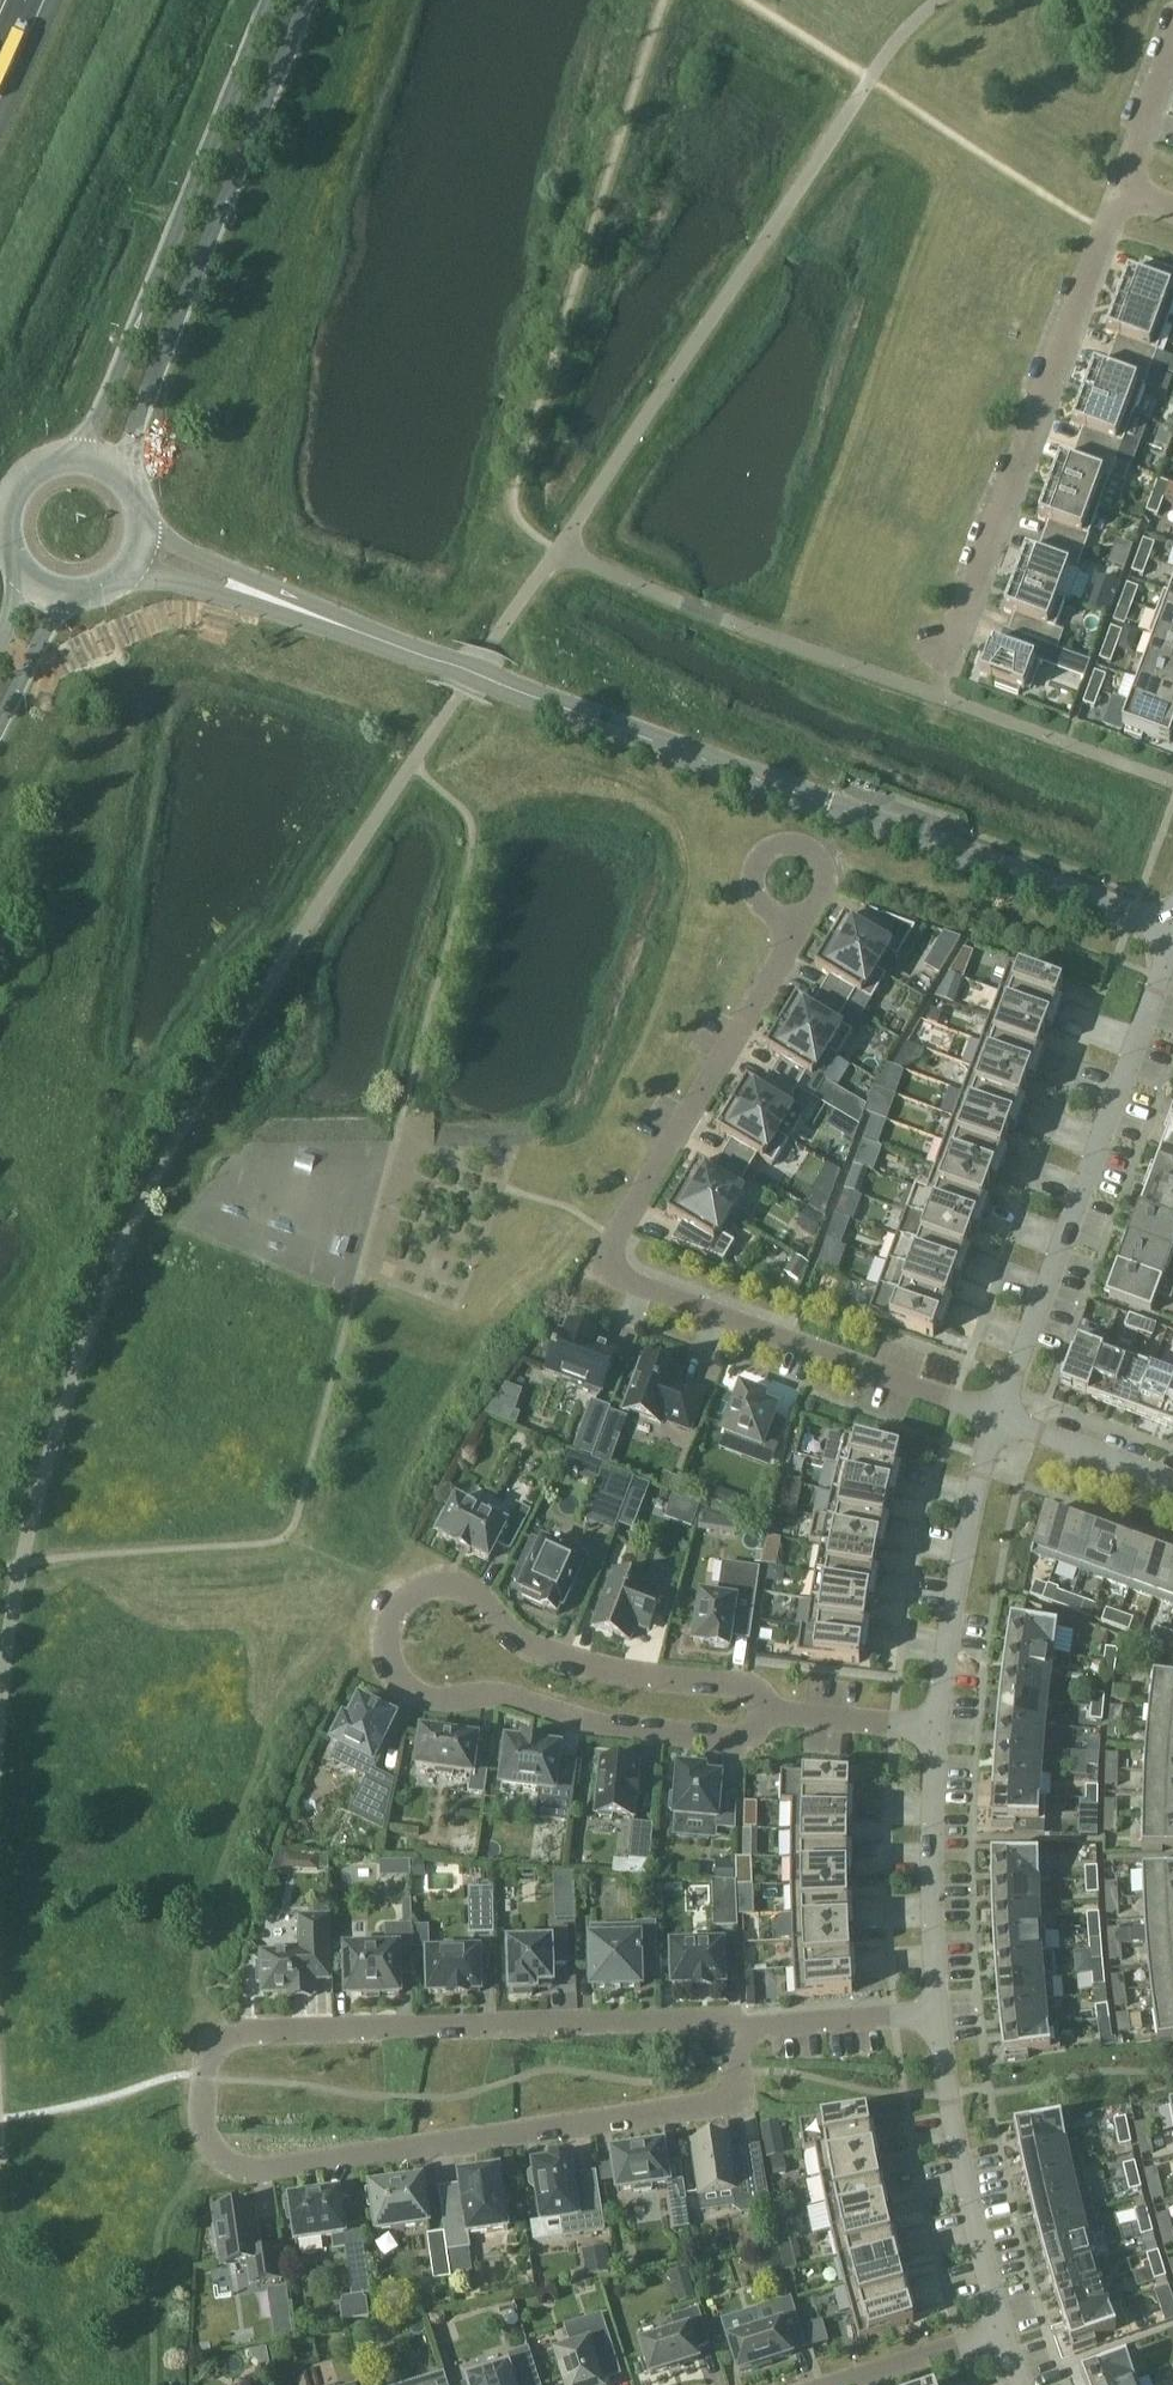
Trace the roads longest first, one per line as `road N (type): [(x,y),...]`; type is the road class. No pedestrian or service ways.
road 1 (unclassified): [(1172,927),(281,603)]
road 2 (residential): [(733,2019),(739,2099),(248,2169),(232,2166),(206,2134),(206,2064),(230,2036),(409,2025)]
road 3 (residential): [(787,1713),(742,1684),(639,1675),(538,1647),(460,1585),(423,1587),(388,1625),(394,1672),(436,1700),(491,1694),(602,1725),(731,1741),(776,1716)]
road 4 (residential): [(1005,1420),(616,1268),(609,1252),(787,951)]
road 5 (residential): [(1005,1420),(1172,935)]
road 6 (secondary): [(117,469),(308,0)]
road 7 (residential): [(948,662),(1123,189)]
road 8 (secondary): [(268,0),(76,455)]
road 9 (residential): [(1004,2334),(961,2177),(939,2013)]
road 10 (residential): [(409,2025),(733,2019)]
road 11 (residential): [(938,1728),(1005,1420)]
road 12 (residential): [(939,2013),(923,1889),(938,1728)]
road 13 (residential): [(787,951),(826,884),(819,858),(796,842),(768,848),(751,875),(756,898),(779,919),(786,942)]
road 14 (residential): [(733,2019),(756,2025),(939,2013)]
road 15 (residential): [(1172,1481),(1005,1420)]
road 16 (residential): [(839,2384),(1004,2334)]
road 17 (unclassified): [(128,568),(281,603)]
road 18 (secondary): [(76,455),(54,459),(18,486),(7,529),(24,570)]
road 19 (unclassified): [(281,603),(222,565),(144,531)]
road 20 (residential): [(938,1728),(787,1713)]
road 21 (secondary): [(0,722),(64,592)]
road 22 (residential): [(1123,189),(1172,56)]

